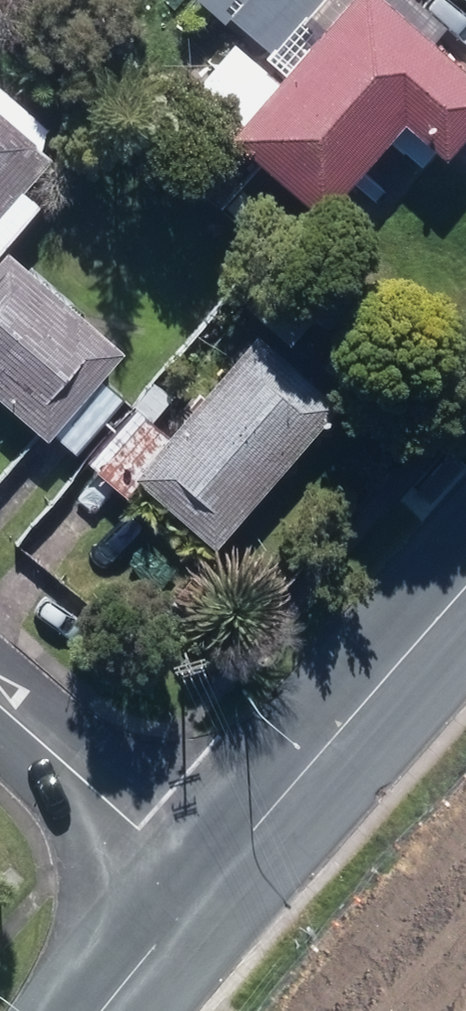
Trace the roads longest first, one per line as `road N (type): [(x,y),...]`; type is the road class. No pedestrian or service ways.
road 1 (secondary): [(465,590),(207,887)]
road 2 (residential): [(207,887),(0,704)]
road 3 (secondary): [(207,887),(106,1010)]

